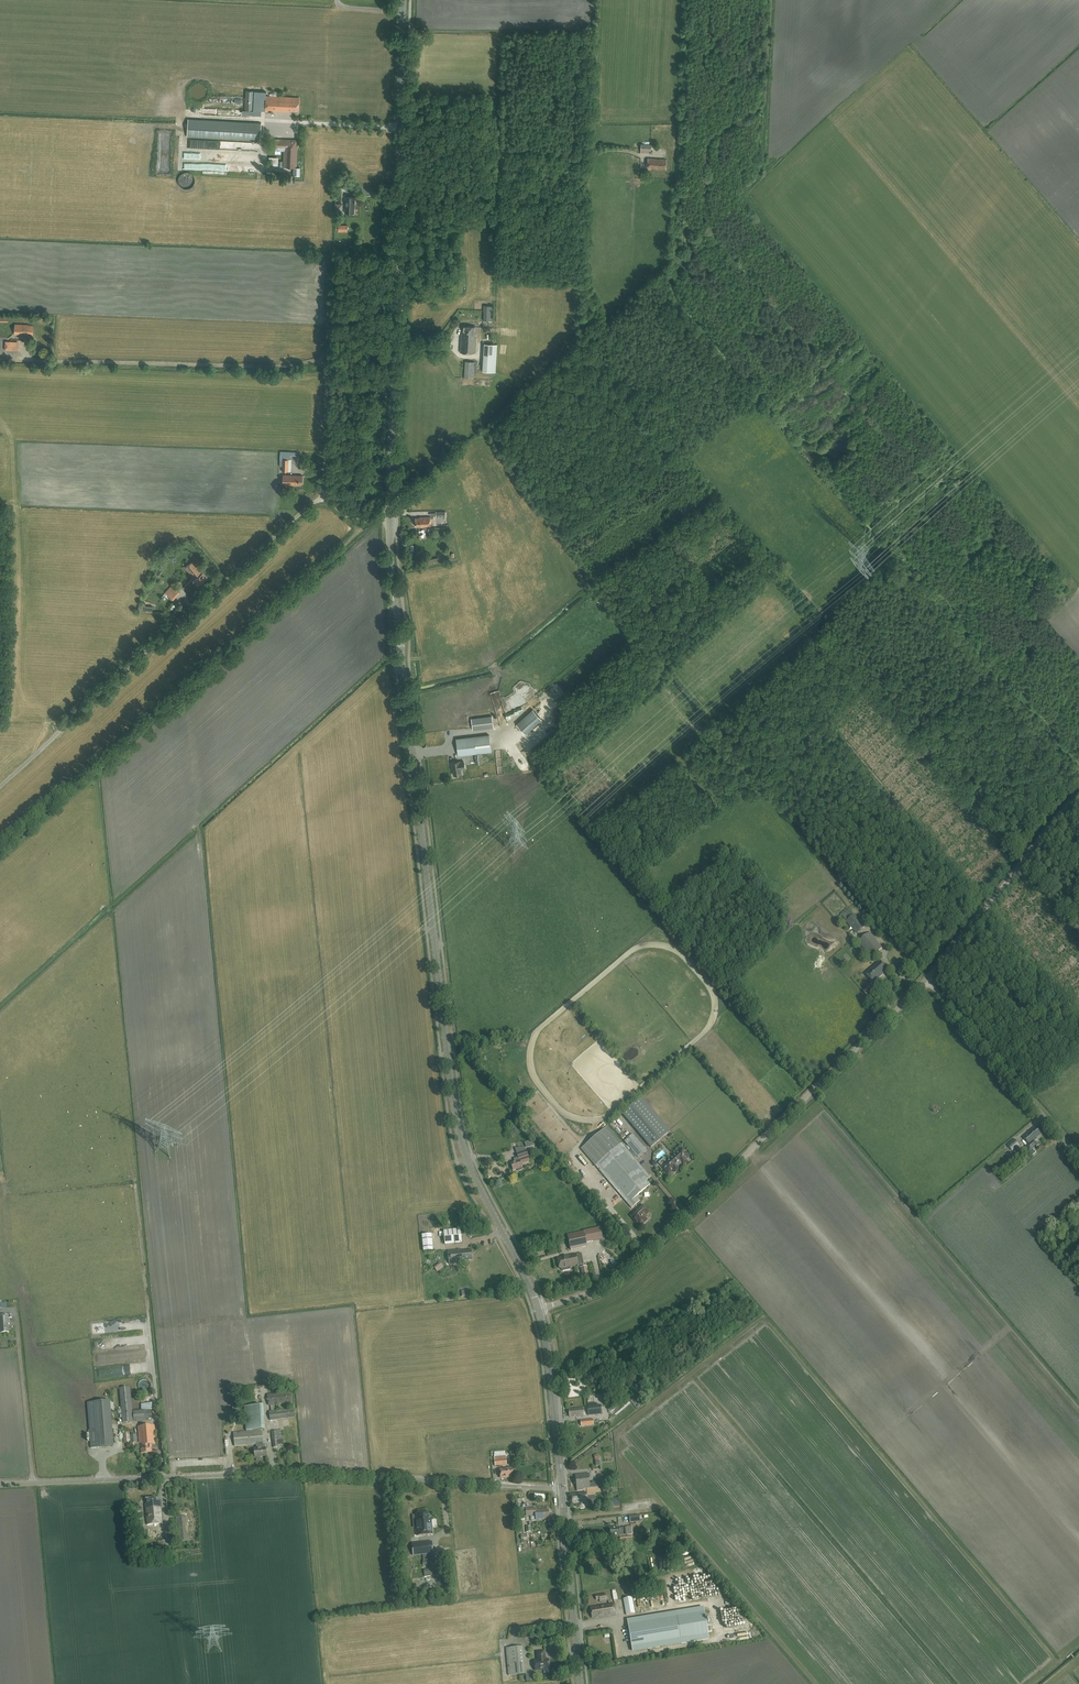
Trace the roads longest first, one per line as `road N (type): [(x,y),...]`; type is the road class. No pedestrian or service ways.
road 1 (secondary): [(539,1309),(459,1141),(395,593),(403,0)]
road 2 (track): [(0,786),(323,497),(325,486),(327,374),(320,363),(50,361)]
road 3 (tertiary): [(0,1484),(297,1472),(563,1488)]
road 4 (unclassified): [(539,1309),(620,1274),(927,979)]
road 5 (track): [(365,521),(0,854)]
road 6 (track): [(134,1178),(162,1478)]
road 7 (track): [(1078,759),(895,543)]
road 8 (unclassified): [(927,979),(1078,792)]
road 9 (track): [(875,688),(1033,869)]
road 10 (track): [(506,34),(500,269)]
road 11 (unclassified): [(1078,1157),(927,979)]
road 12 (secondary): [(581,1683),(563,1488)]
road 13 (track): [(755,545),(875,688)]
road 14 (track): [(399,151),(585,150)]
road 15 (secondary): [(563,1488),(539,1309)]
road 16 (track): [(752,397),(678,309),(667,268)]
road 17 (track): [(582,345),(676,453)]
road 18 (track): [(486,429),(582,345)]
road 19 (track): [(676,453),(755,545)]

